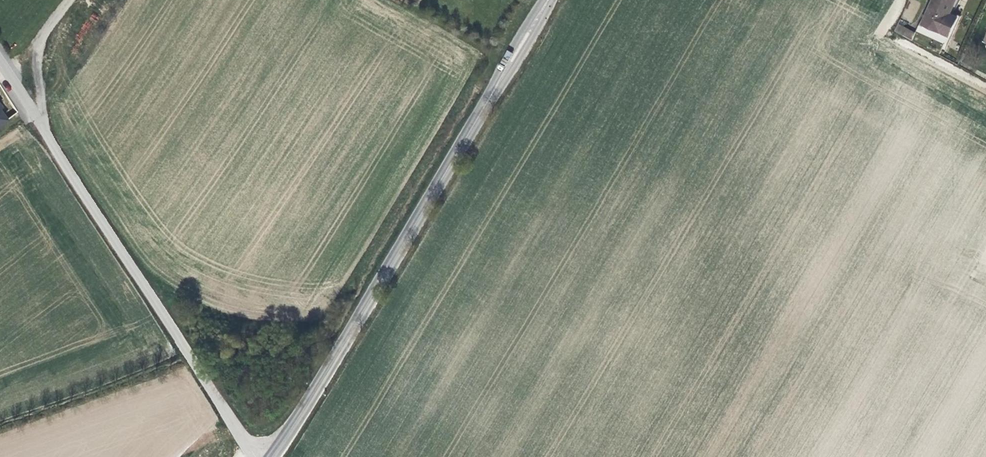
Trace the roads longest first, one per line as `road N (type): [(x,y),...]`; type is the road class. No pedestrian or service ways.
road 1 (secondary): [(273,456),(546,0)]

